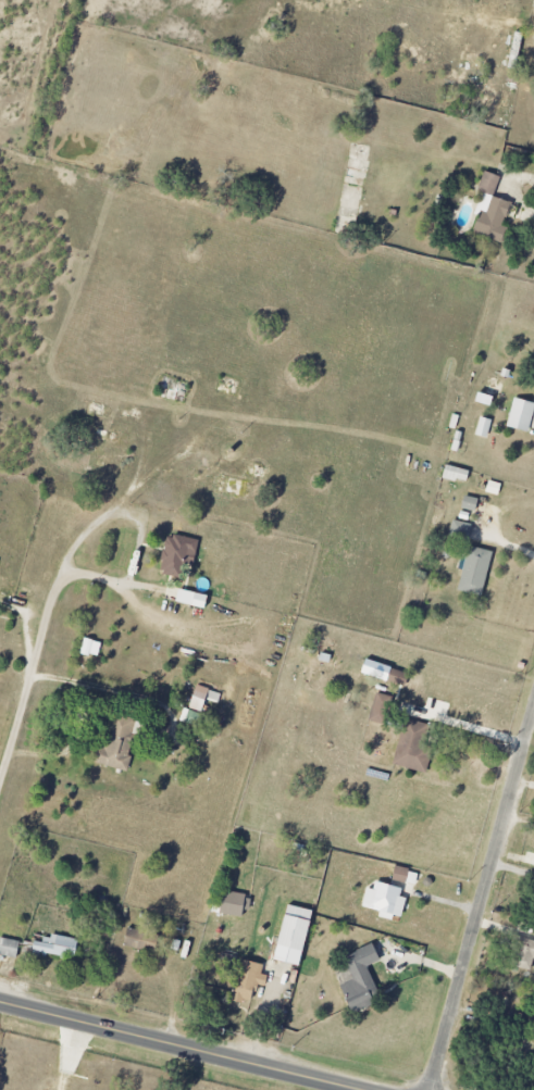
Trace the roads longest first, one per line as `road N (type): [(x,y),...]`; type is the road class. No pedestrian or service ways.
road 1 (residential): [(0,794),(41,618),(72,547),(181,452)]
road 2 (residential): [(430,1089),(533,708)]
road 3 (tertiary): [(0,1005),(350,1089)]

